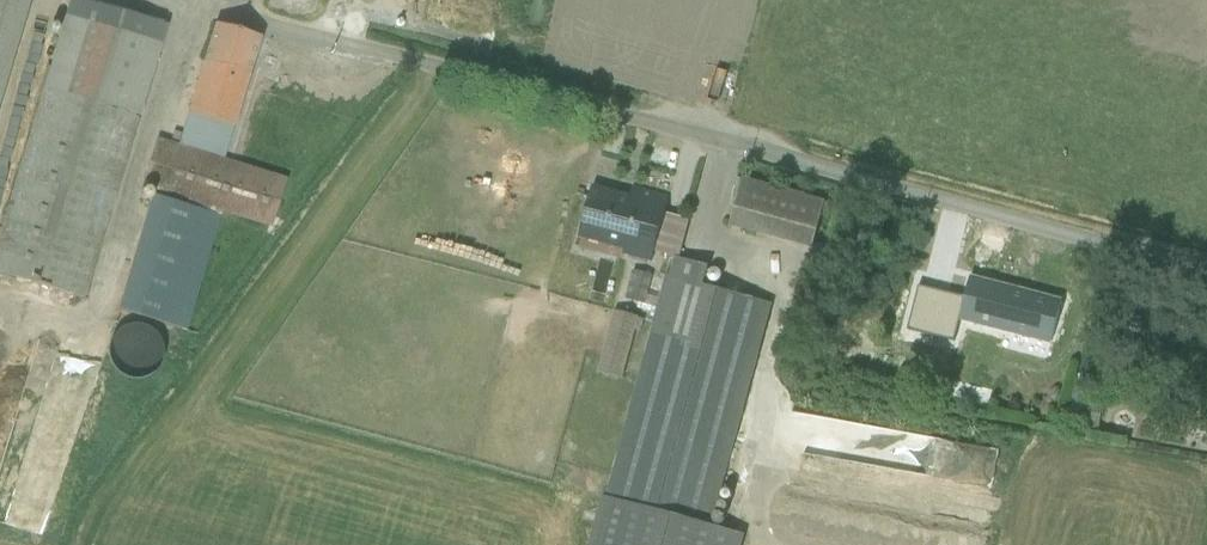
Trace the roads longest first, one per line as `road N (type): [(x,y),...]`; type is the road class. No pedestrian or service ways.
road 1 (unclassified): [(173,0),(1206,276)]

